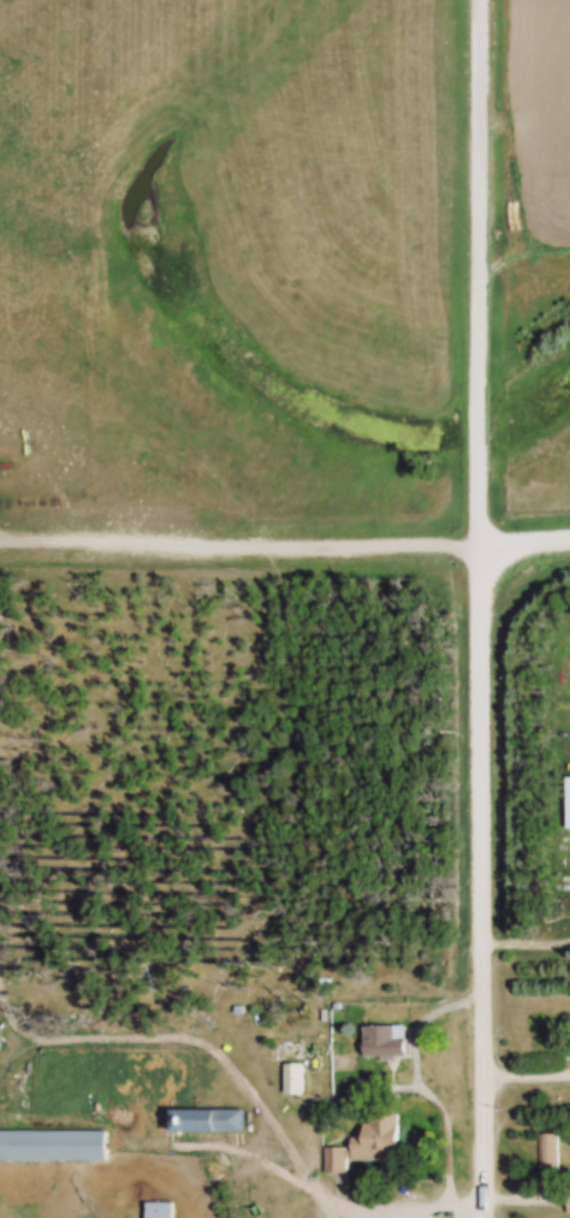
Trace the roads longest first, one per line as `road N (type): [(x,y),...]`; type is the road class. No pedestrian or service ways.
road 1 (residential): [(483,1217),(480,0)]
road 2 (residential): [(569,532),(483,549),(0,545)]

